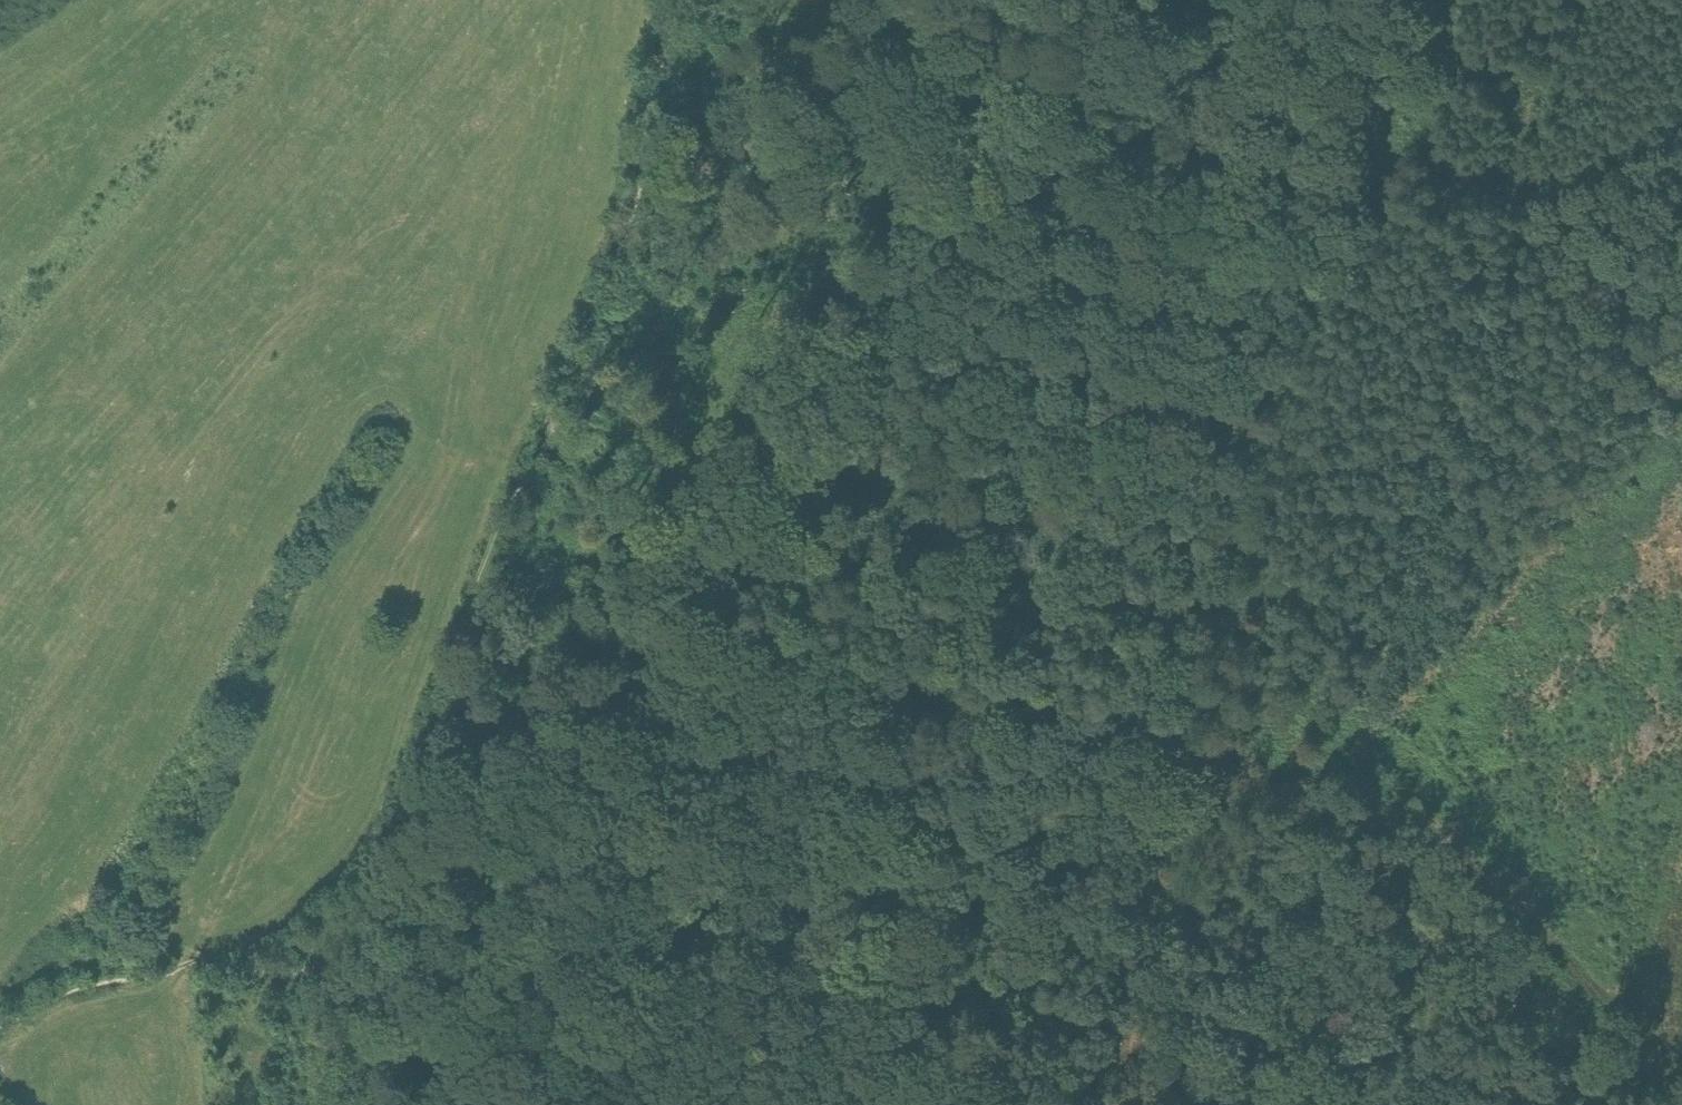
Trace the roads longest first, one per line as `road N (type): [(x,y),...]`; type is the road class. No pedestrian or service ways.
road 1 (track): [(1360,749),(1681,1091)]

